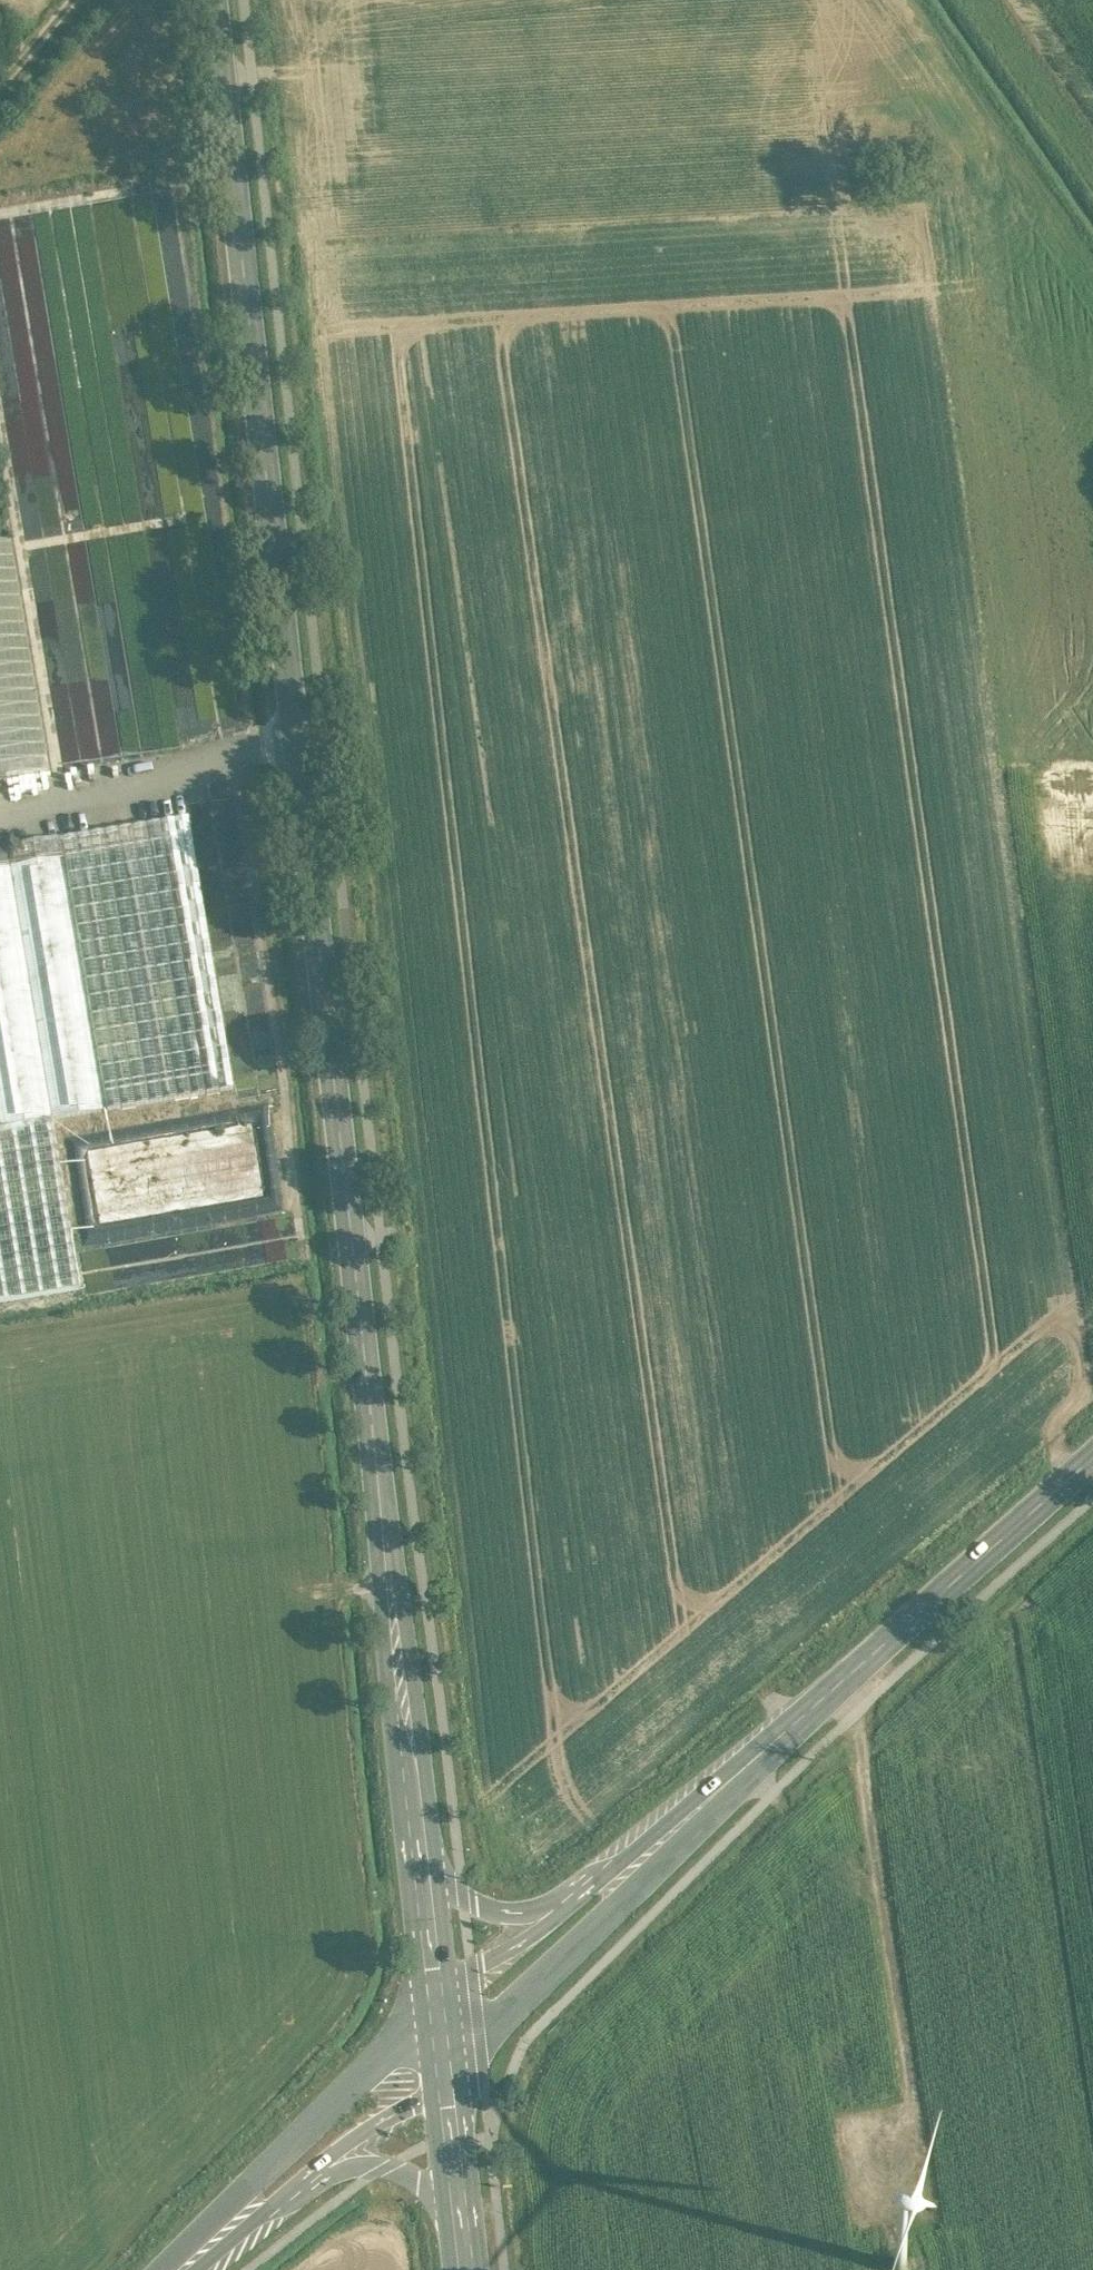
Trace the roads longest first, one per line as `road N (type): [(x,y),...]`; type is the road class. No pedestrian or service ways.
road 1 (secondary): [(214,0),(359,1312),(428,1864)]
road 2 (secondary): [(713,1796),(1092,1458)]
road 3 (secondary): [(454,2080),(713,1796)]
road 4 (secondary): [(442,1993),(177,2269)]
road 5 (secondary): [(272,2209),(323,2180),(385,2169),(419,2182),(468,2240)]
road 6 (secondary): [(272,2209),(350,2141),(454,2080)]
road 7 (secondary): [(610,1871),(533,1937),(442,1993)]
road 8 (secondary): [(610,1871),(528,1912),(482,1909),(428,1864)]
road 9 (secondary): [(454,2080),(468,2240)]
road 10 (secondary): [(428,1864),(442,1993)]
road 11 (secondary): [(713,1796),(610,1871)]

